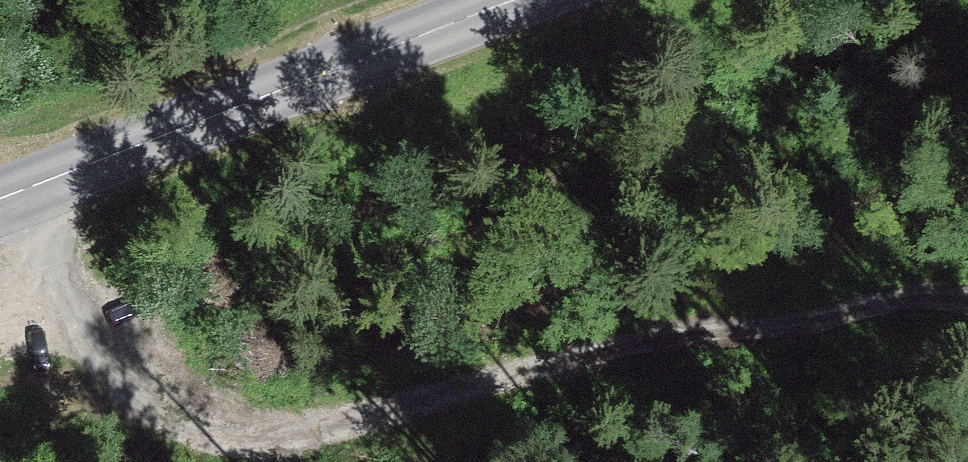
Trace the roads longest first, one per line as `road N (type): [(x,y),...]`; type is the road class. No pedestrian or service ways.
road 1 (track): [(967,295),(925,292),(592,341),(310,414),(228,424),(175,413),(139,387),(105,345),(18,193)]
road 2 (tertiary): [(512,0),(0,200)]

